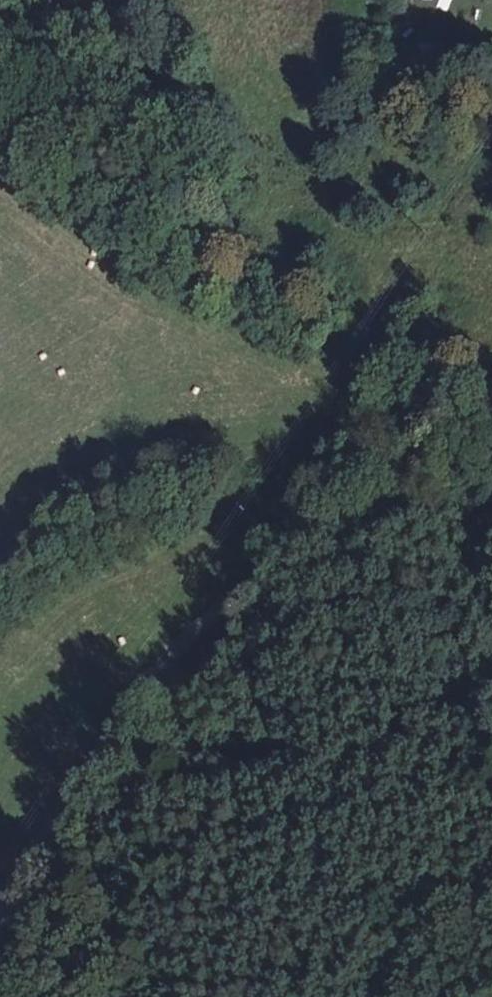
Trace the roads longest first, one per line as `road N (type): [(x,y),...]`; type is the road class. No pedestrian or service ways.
road 1 (unclassified): [(491,436),(350,505),(207,608),(0,913)]

